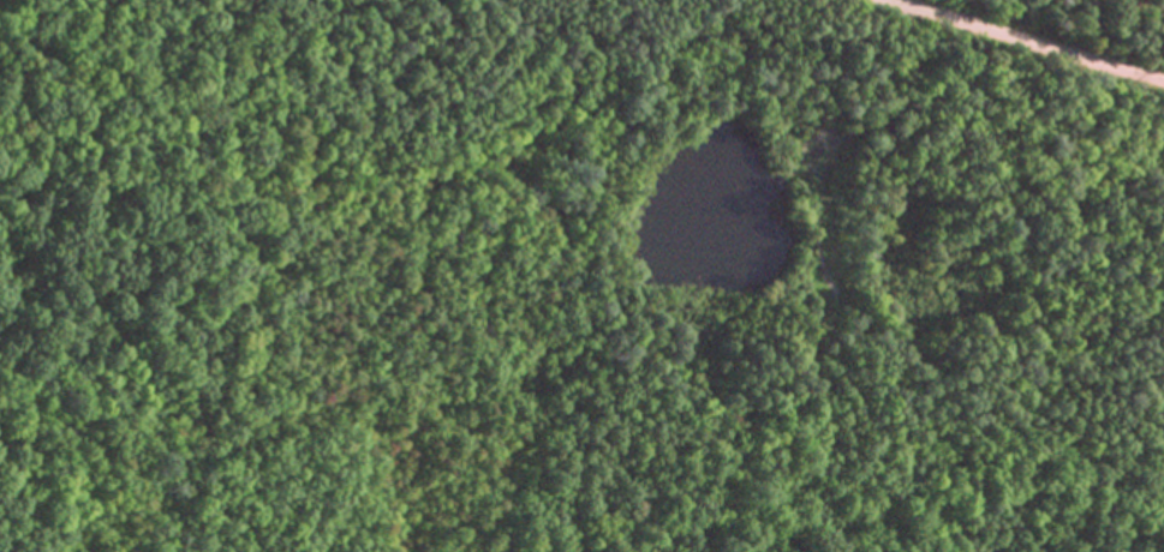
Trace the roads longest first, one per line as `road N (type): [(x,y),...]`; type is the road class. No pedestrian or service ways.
road 1 (residential): [(1163,81),(892,0)]

